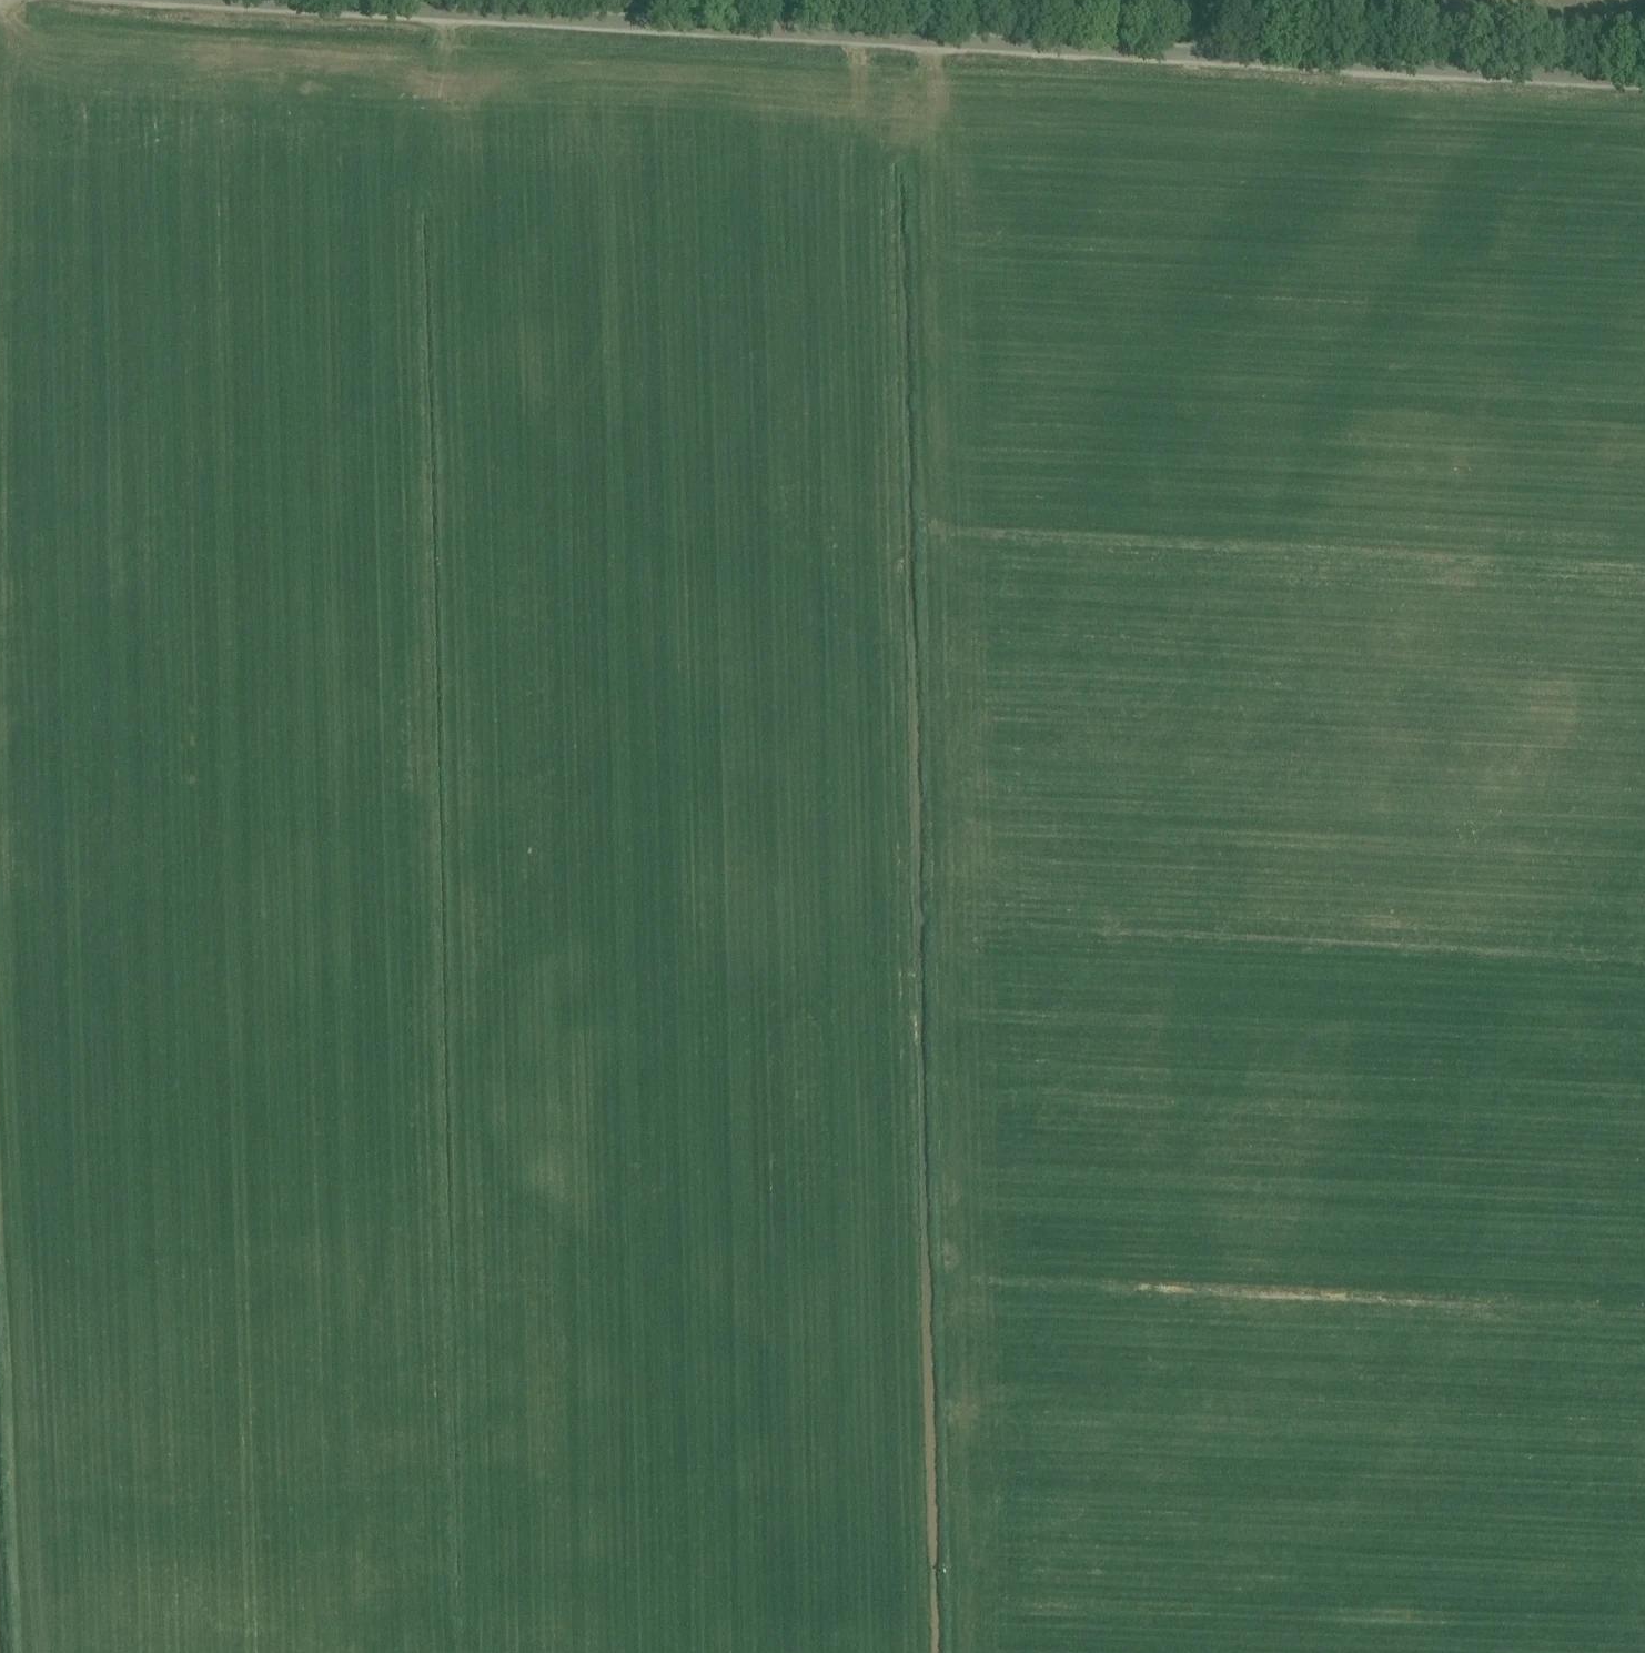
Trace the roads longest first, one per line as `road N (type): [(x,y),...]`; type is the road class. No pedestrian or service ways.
road 1 (unclassified): [(1644,79),(278,0)]

